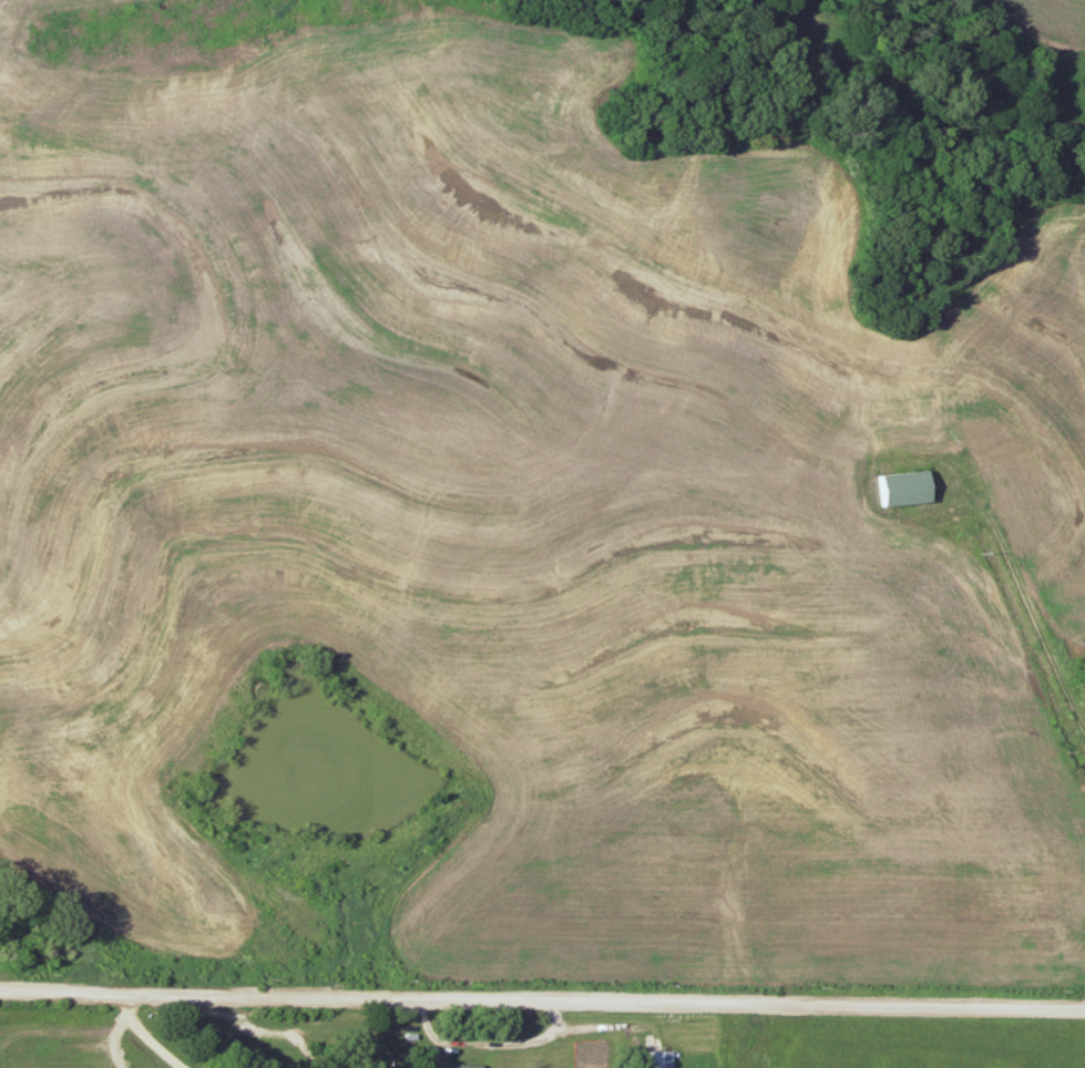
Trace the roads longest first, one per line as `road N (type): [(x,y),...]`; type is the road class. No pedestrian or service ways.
road 1 (residential): [(1084,1011),(0,995)]

